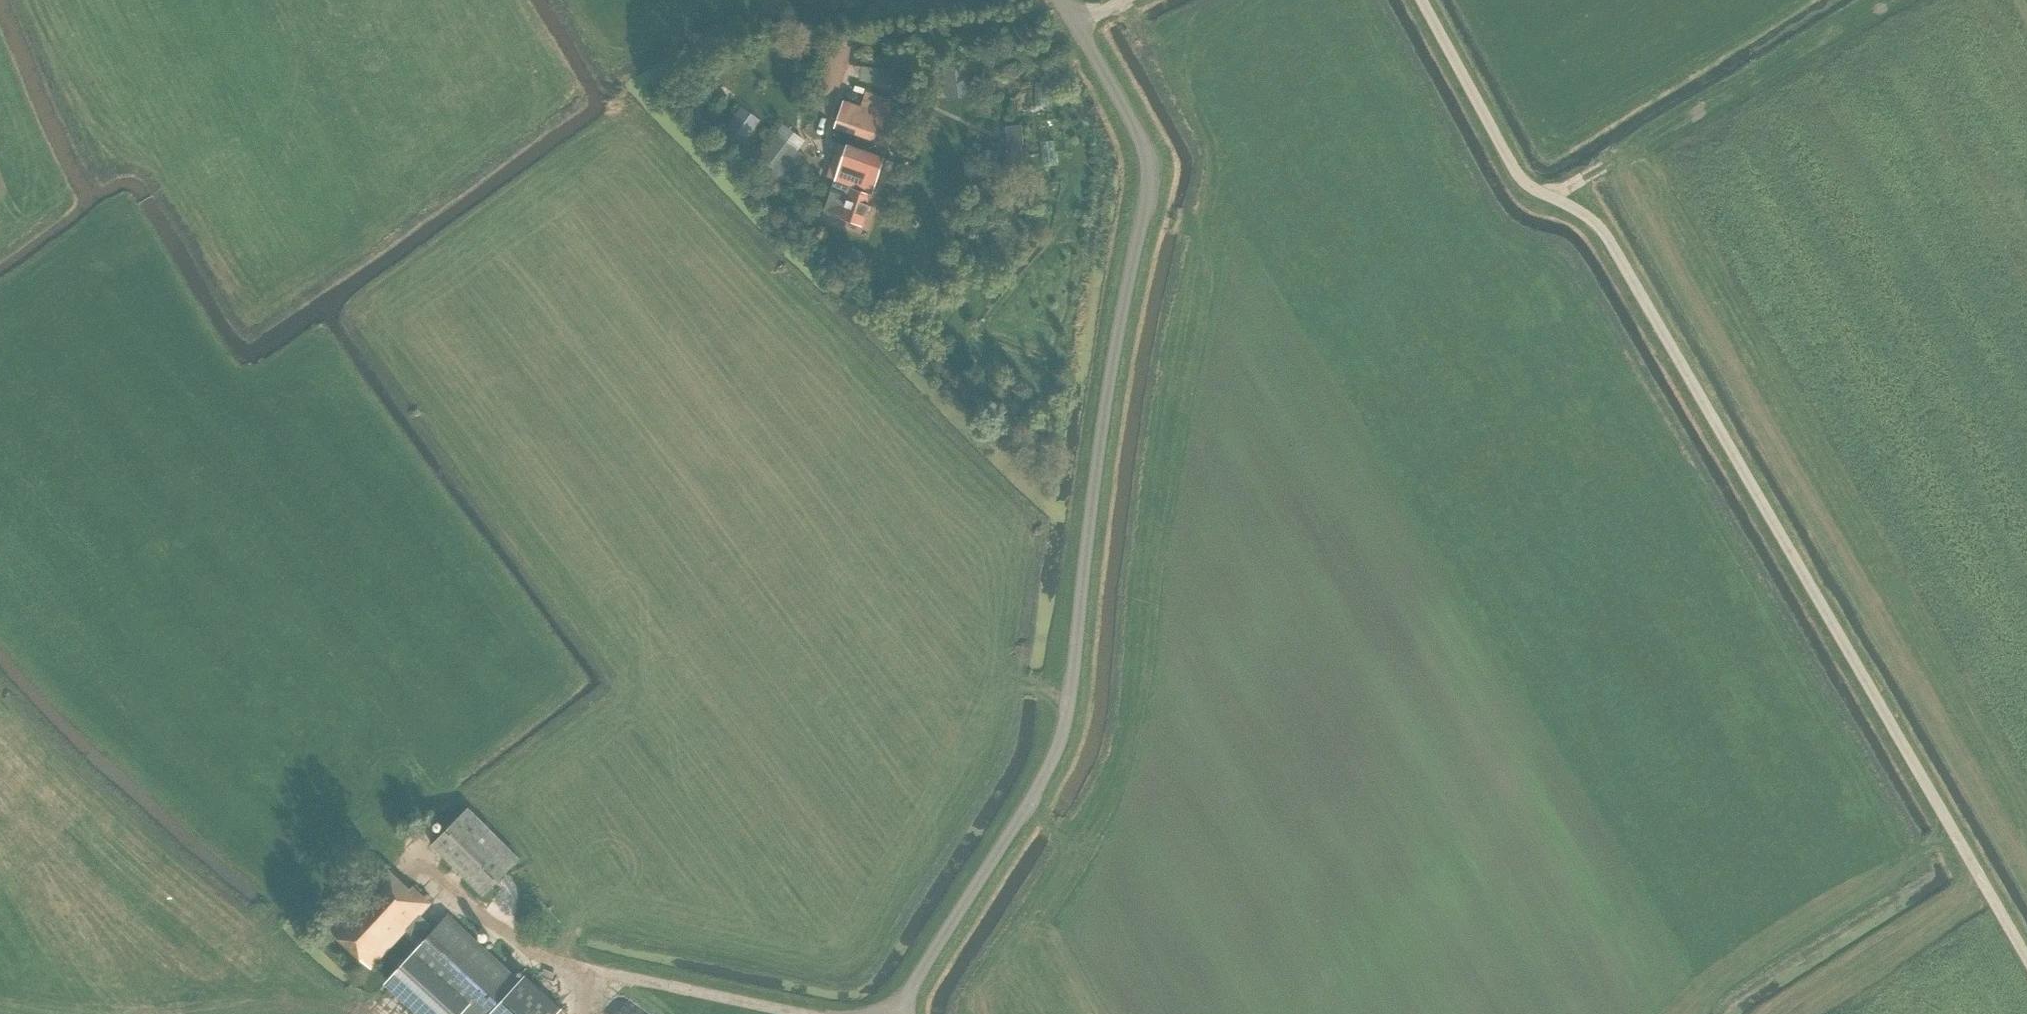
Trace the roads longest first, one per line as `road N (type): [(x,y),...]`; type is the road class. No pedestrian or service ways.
road 1 (unclassified): [(2026,968),(1573,188),(1527,184),(1509,166),(1419,0)]
road 2 (unclassified): [(874,1013),(899,1010),(1030,800),(1057,744),(1073,678),(1094,453),(1147,189),(1135,128),(1078,20)]
road 3 (unclassified): [(585,965),(828,1013)]

